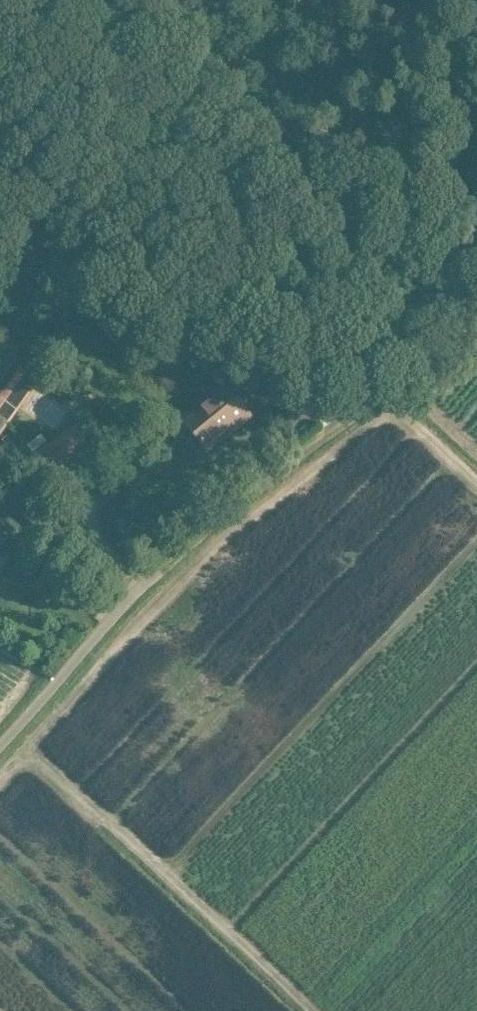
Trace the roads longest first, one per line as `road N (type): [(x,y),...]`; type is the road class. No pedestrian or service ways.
road 1 (track): [(159,593),(476,295)]
road 2 (track): [(170,0),(411,354)]
road 3 (unclassified): [(0,762),(159,593)]

